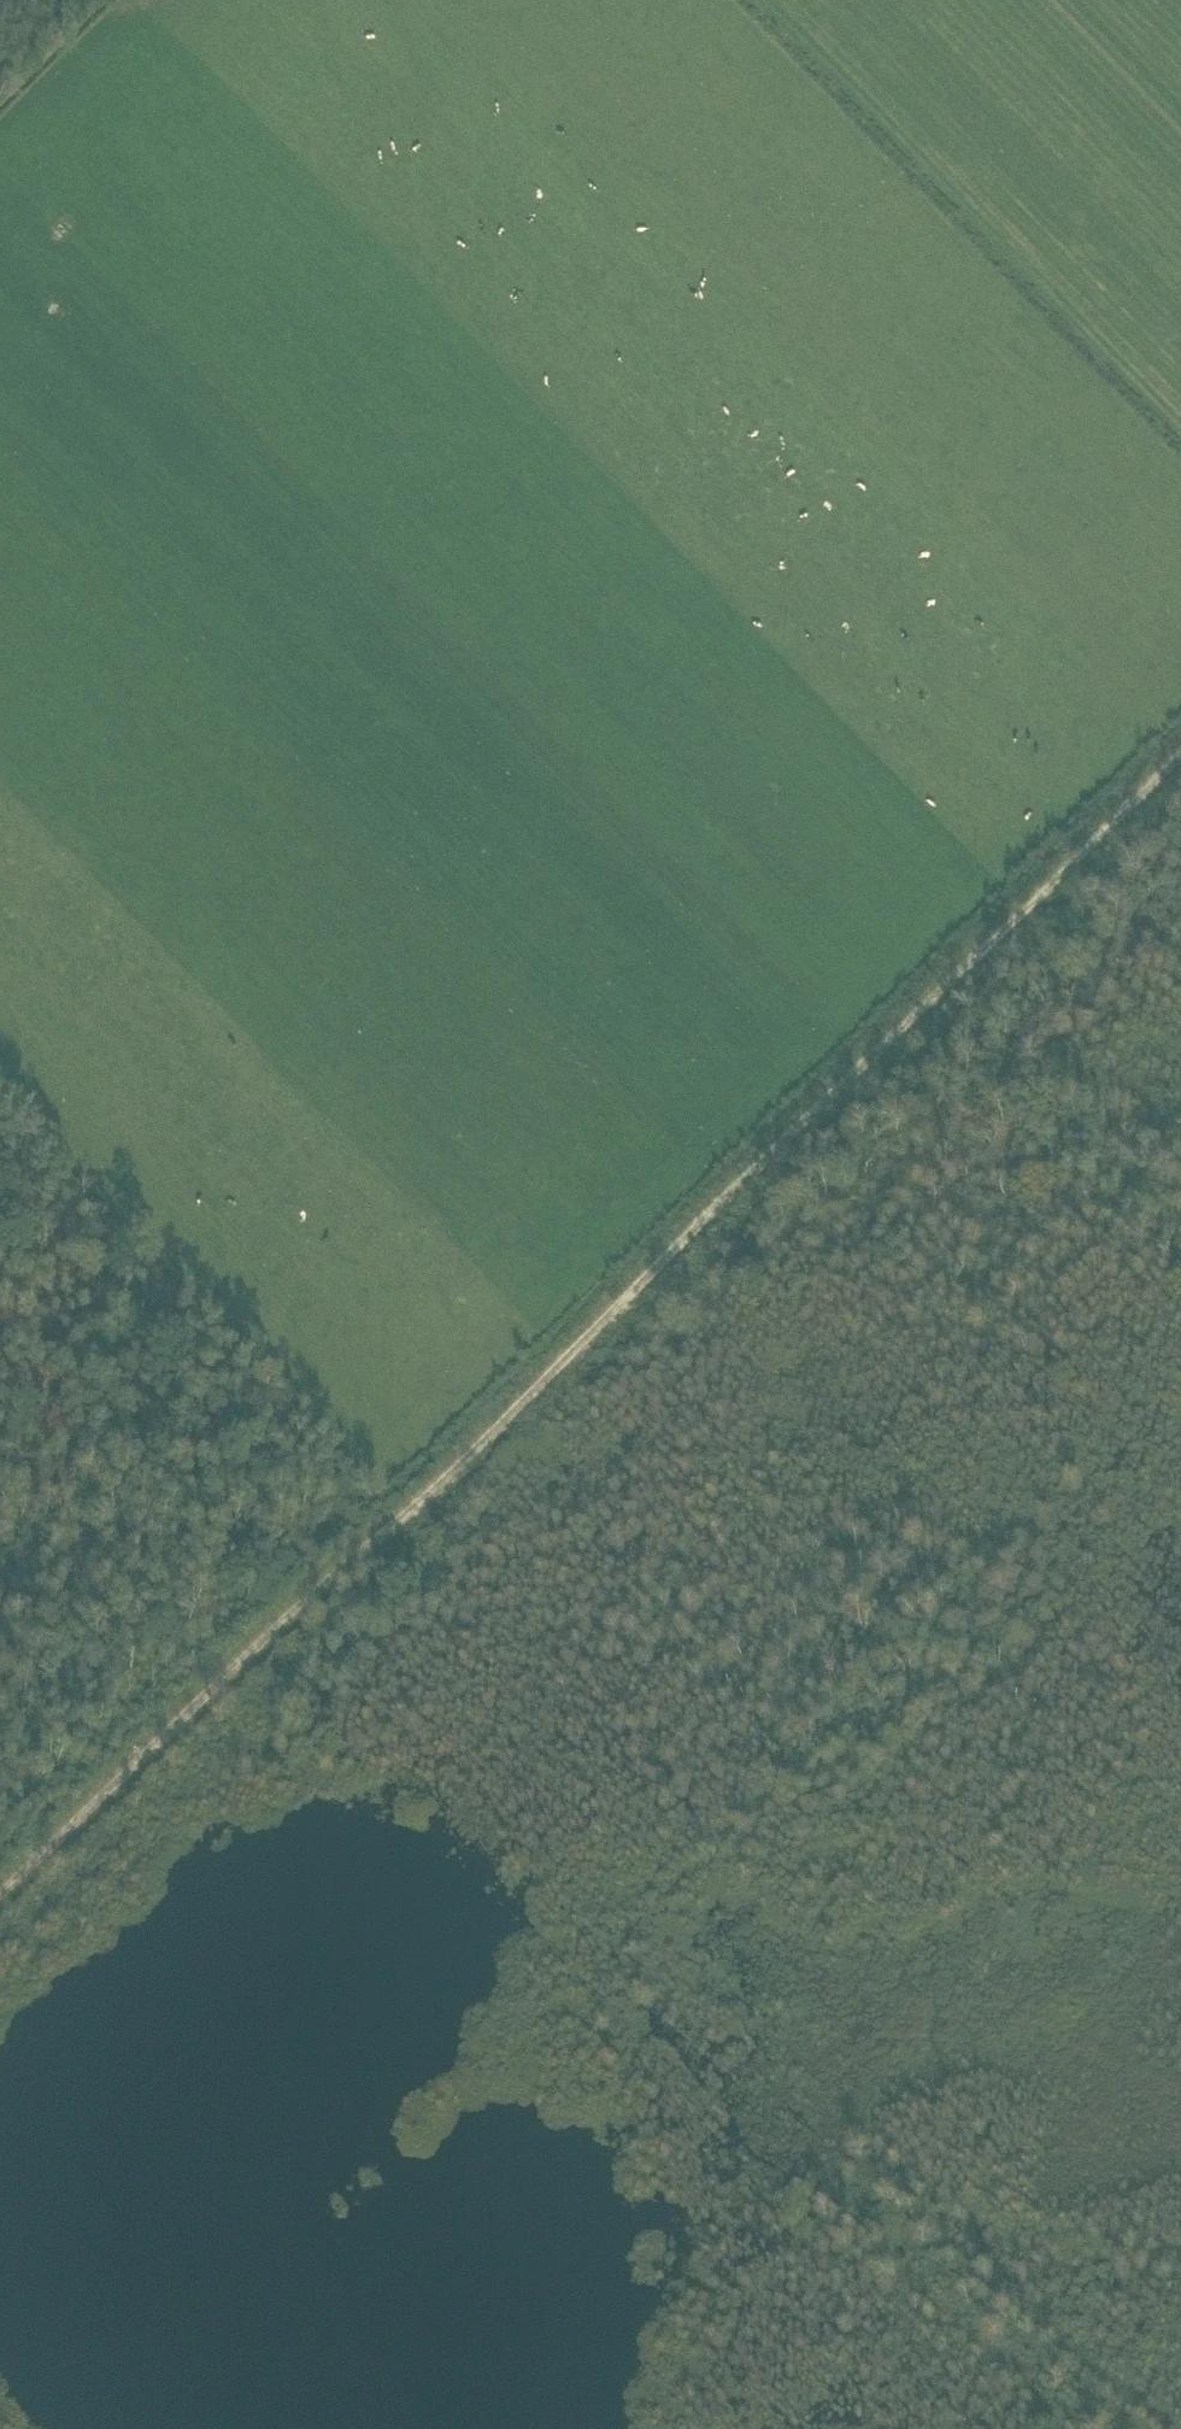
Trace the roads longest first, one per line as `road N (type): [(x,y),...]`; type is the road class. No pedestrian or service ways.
road 1 (track): [(1180,756),(0,1901)]

